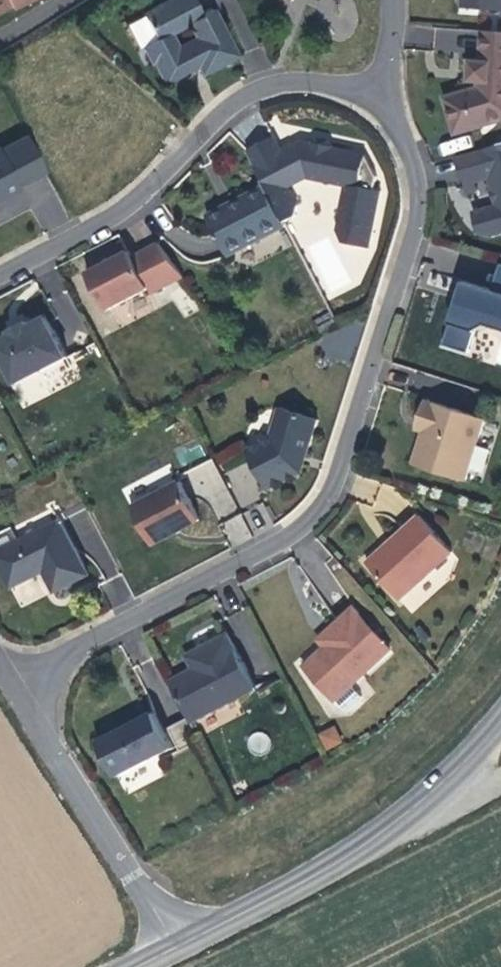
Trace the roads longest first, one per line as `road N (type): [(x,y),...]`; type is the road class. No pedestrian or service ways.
road 1 (residential): [(17,688),(308,525),(334,488),(406,271),(422,198),(410,156),(368,103)]
road 2 (residential): [(0,277),(126,210),(217,119),(254,94),(315,86),(368,103)]
road 3 (tertiary): [(500,723),(403,818),(174,948)]
road 4 (residential): [(174,948),(17,688)]

